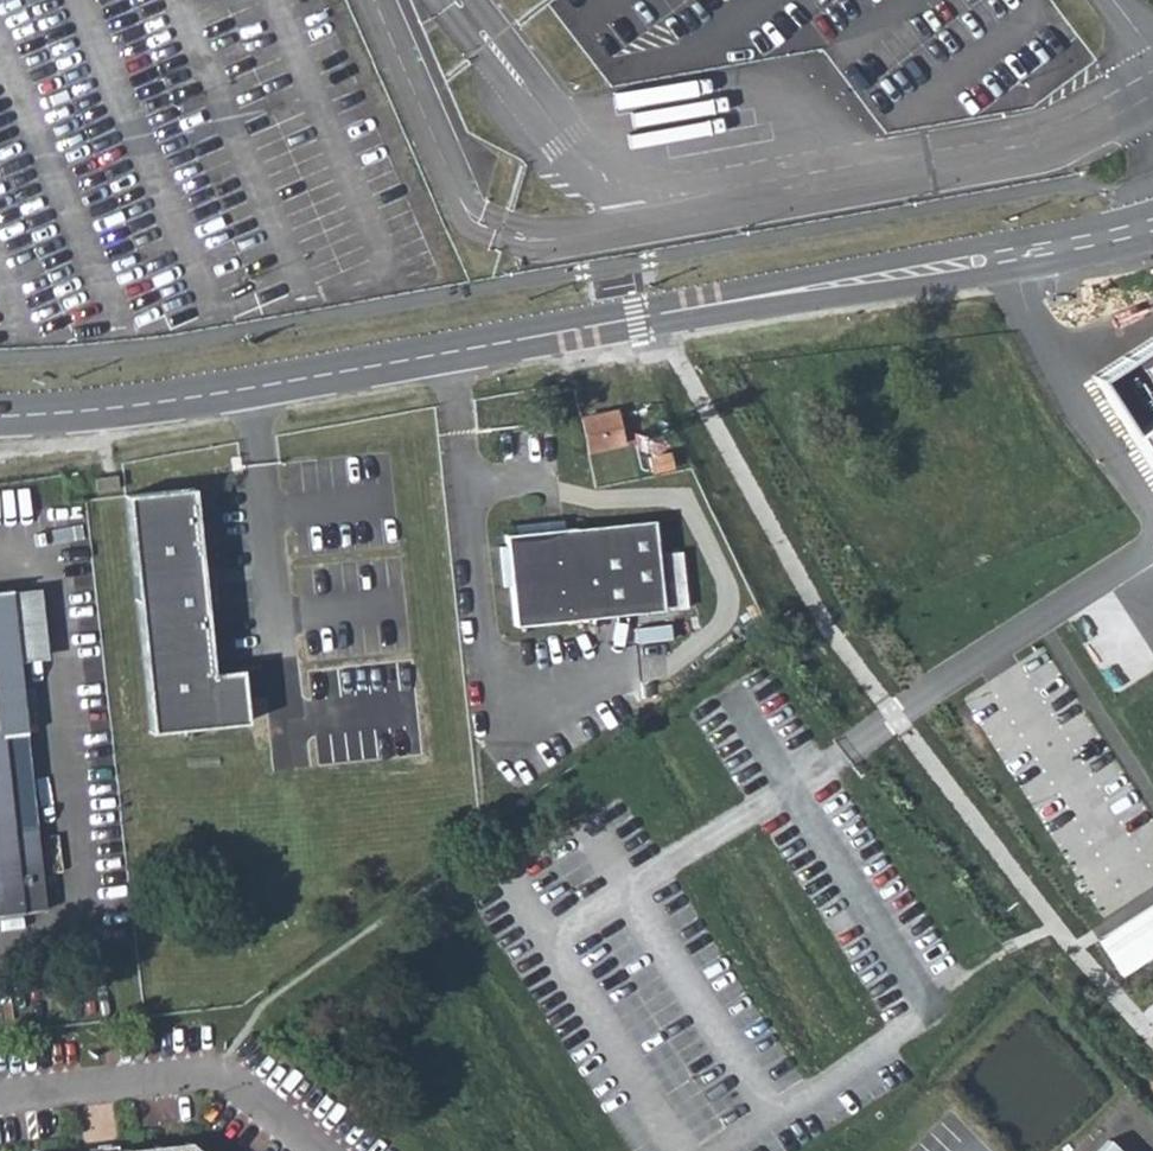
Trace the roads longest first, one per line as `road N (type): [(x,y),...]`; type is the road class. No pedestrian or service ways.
road 1 (tertiary): [(0,417),(246,391),(1021,259),(1152,228)]

